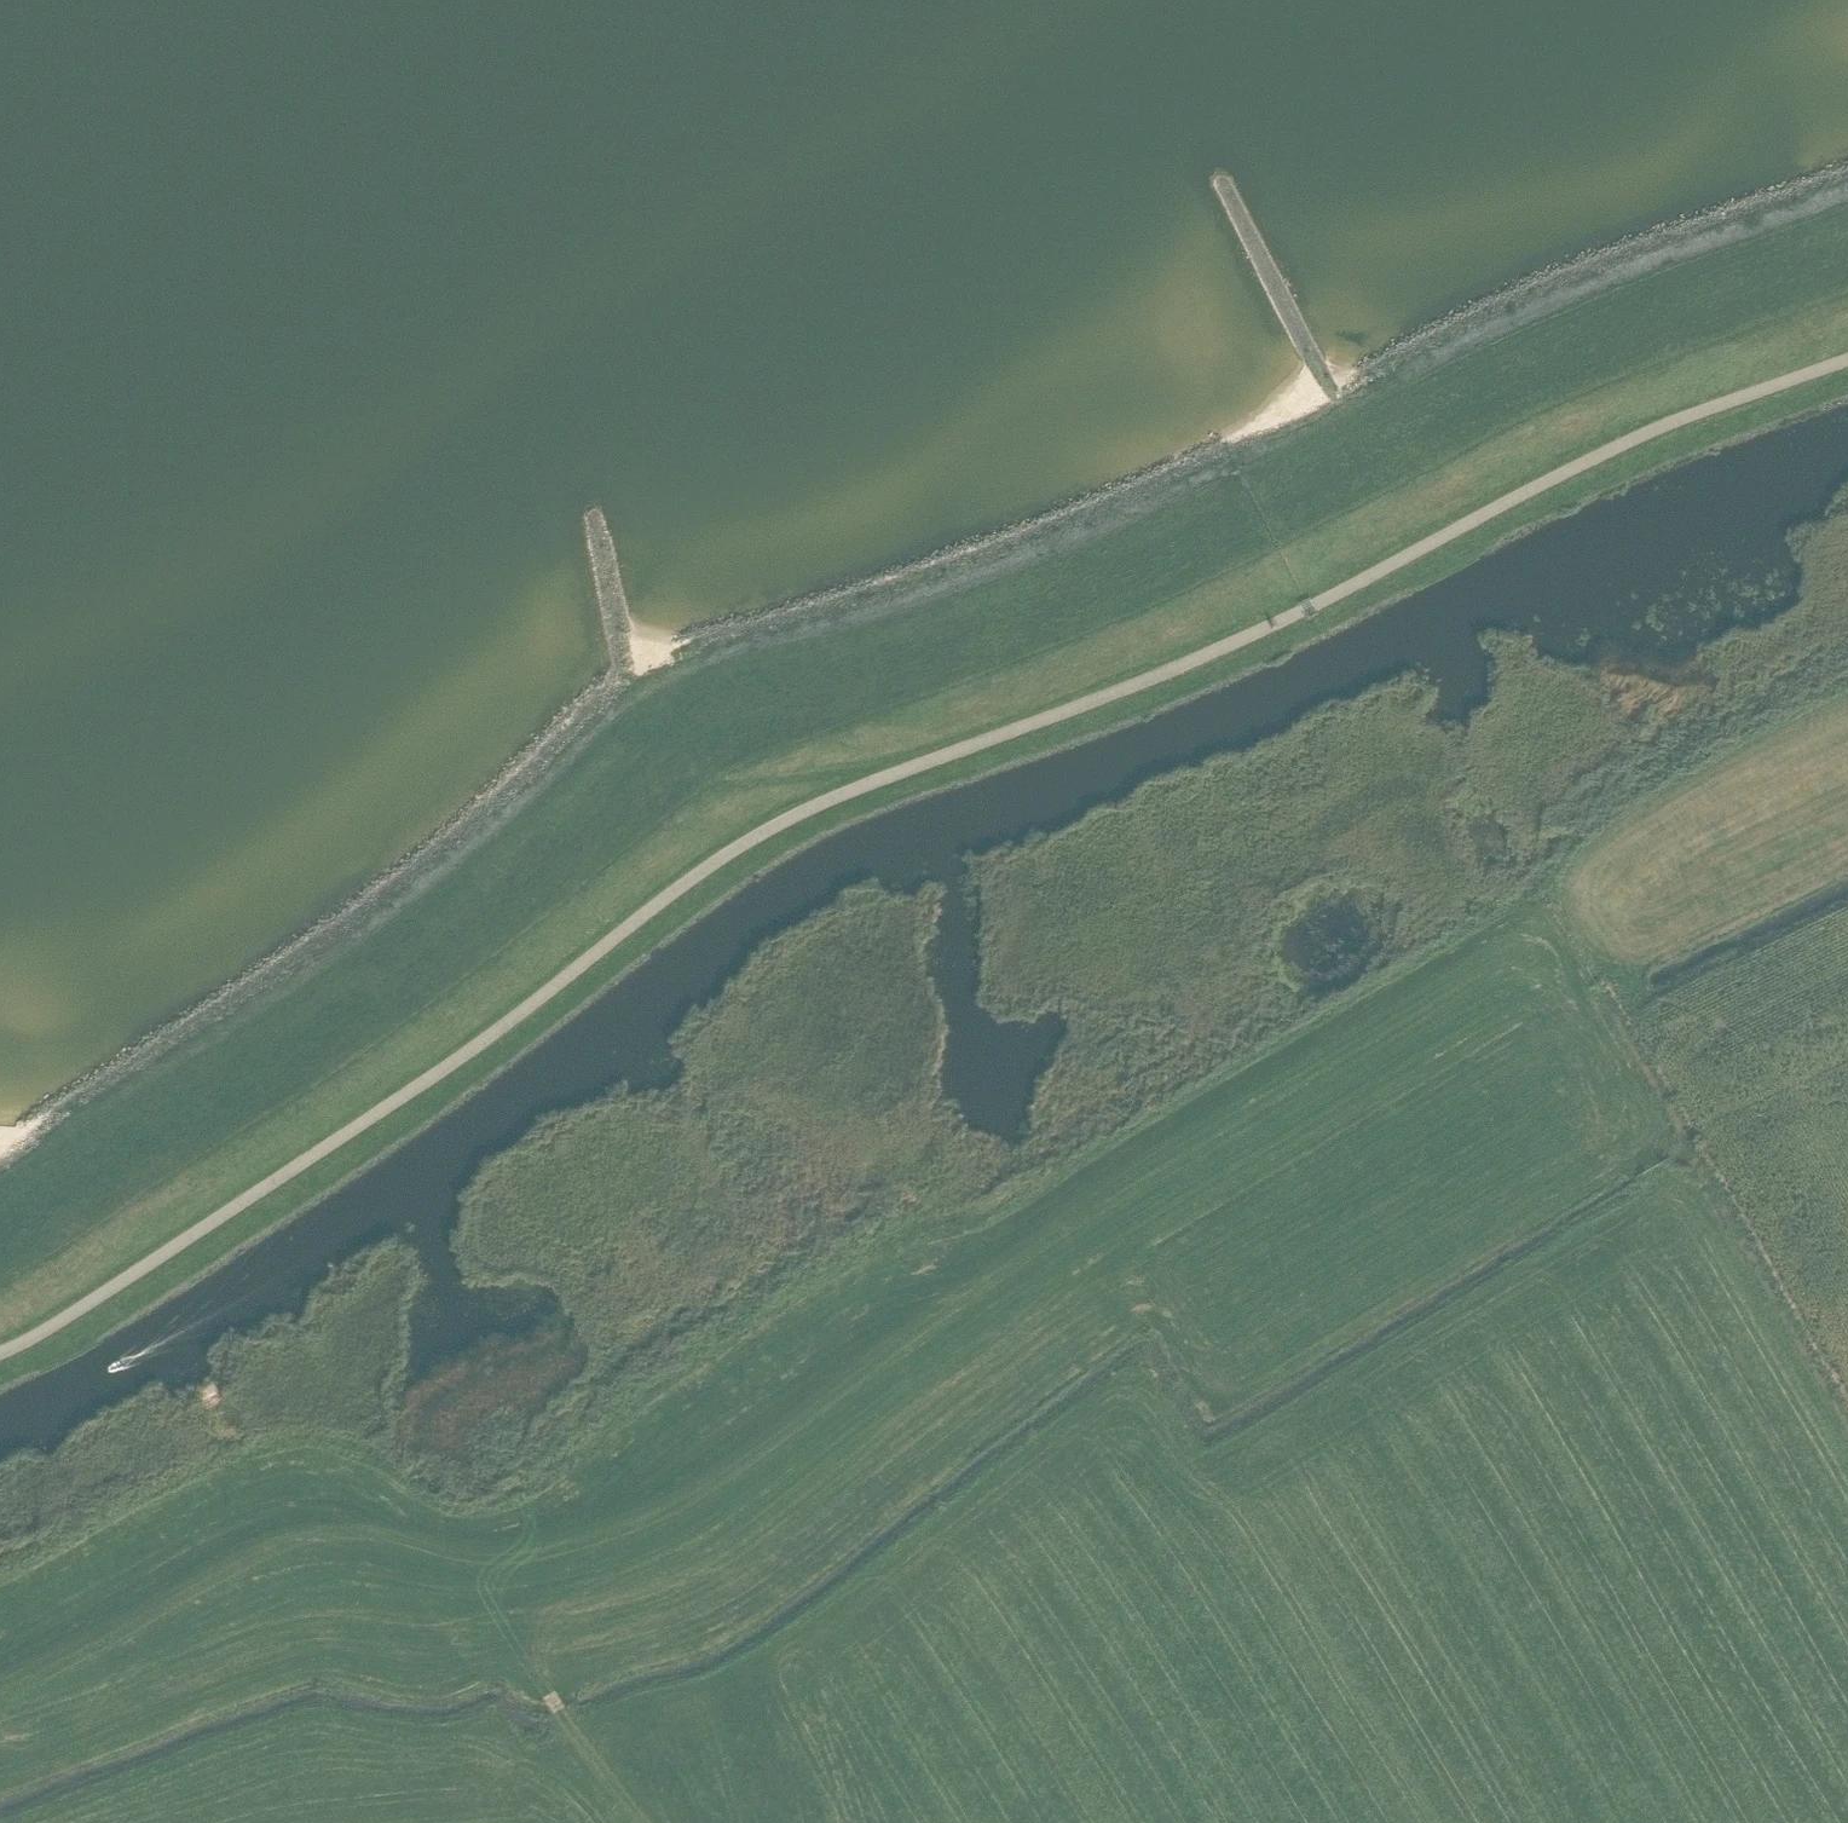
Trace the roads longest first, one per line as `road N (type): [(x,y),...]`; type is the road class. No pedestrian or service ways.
road 1 (track): [(918,766),(708,785)]

